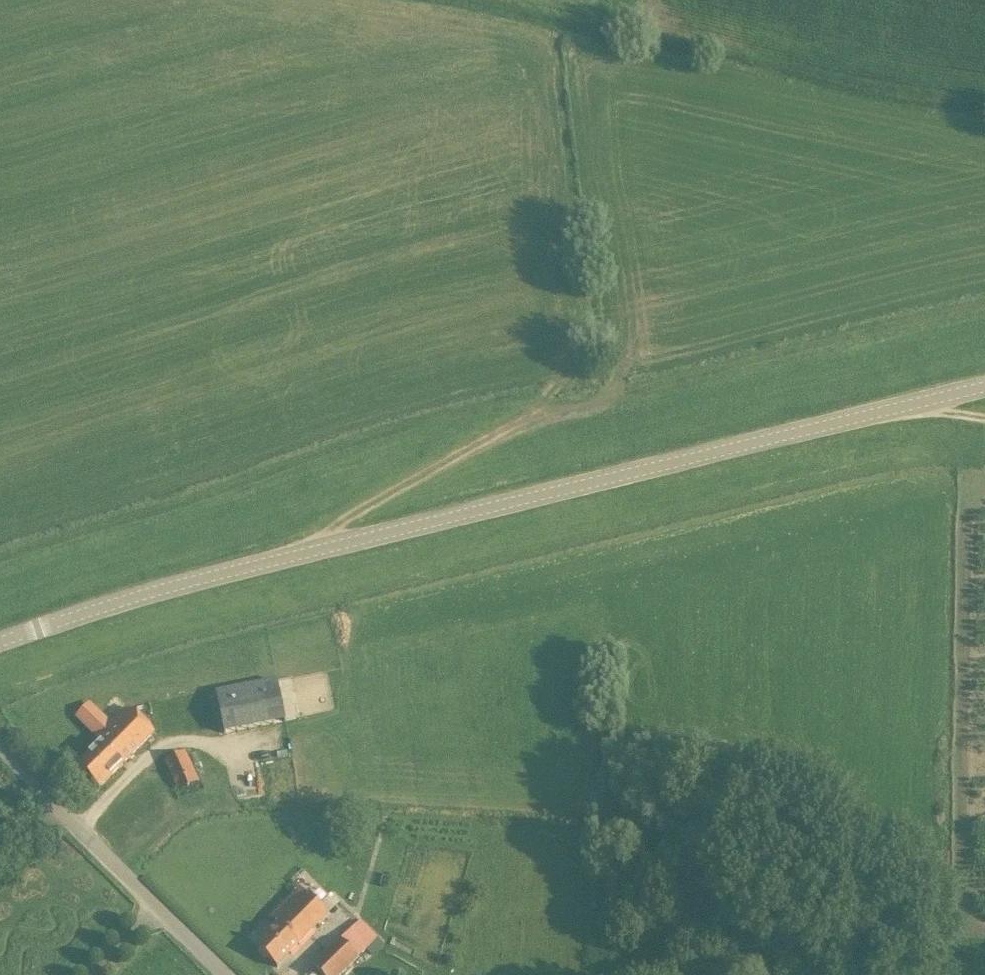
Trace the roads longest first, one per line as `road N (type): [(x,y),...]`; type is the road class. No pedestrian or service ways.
road 1 (tertiary): [(0,643),(230,576),(984,390)]
road 2 (unclassified): [(227,974),(0,747)]

